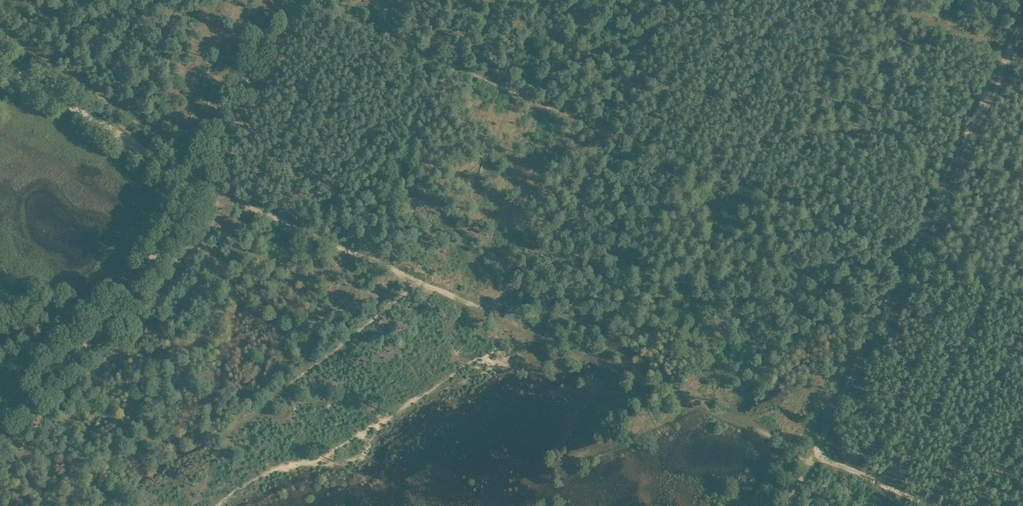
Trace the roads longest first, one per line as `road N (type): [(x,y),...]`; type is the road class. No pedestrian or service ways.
road 1 (track): [(897,259),(1022,13)]
road 2 (track): [(0,60),(187,180)]
road 3 (track): [(807,448),(897,259)]
road 4 (track): [(273,0),(187,180)]
road 5 (track): [(1022,50),(899,0)]

